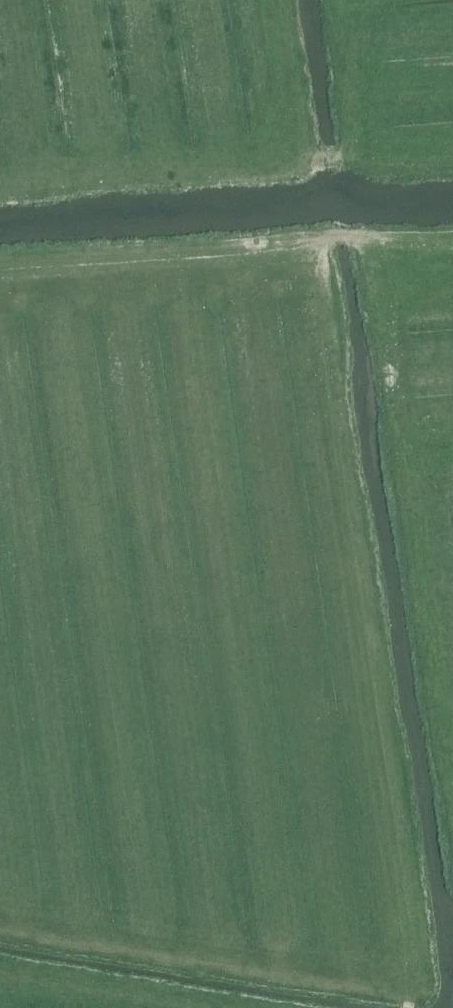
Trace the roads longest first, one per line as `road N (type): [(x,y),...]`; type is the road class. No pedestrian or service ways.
road 1 (track): [(452,232),(0,261)]

